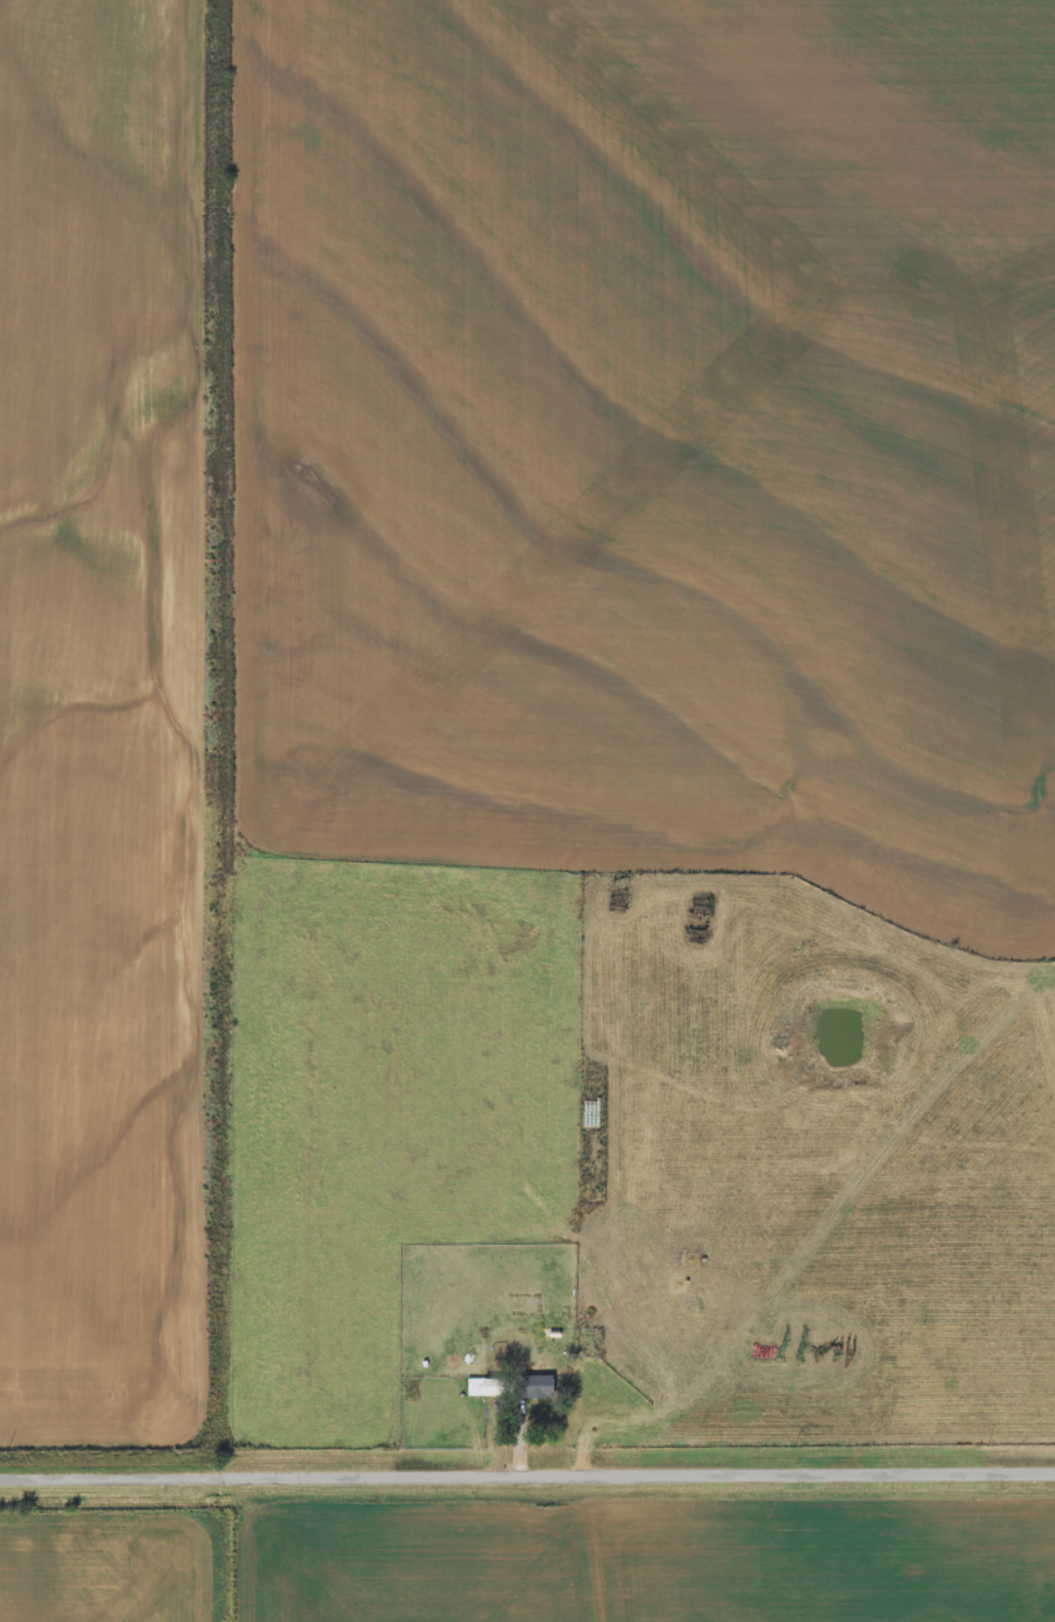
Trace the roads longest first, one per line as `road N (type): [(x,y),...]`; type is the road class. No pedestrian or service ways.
road 1 (residential): [(0,1479),(1054,1473)]

